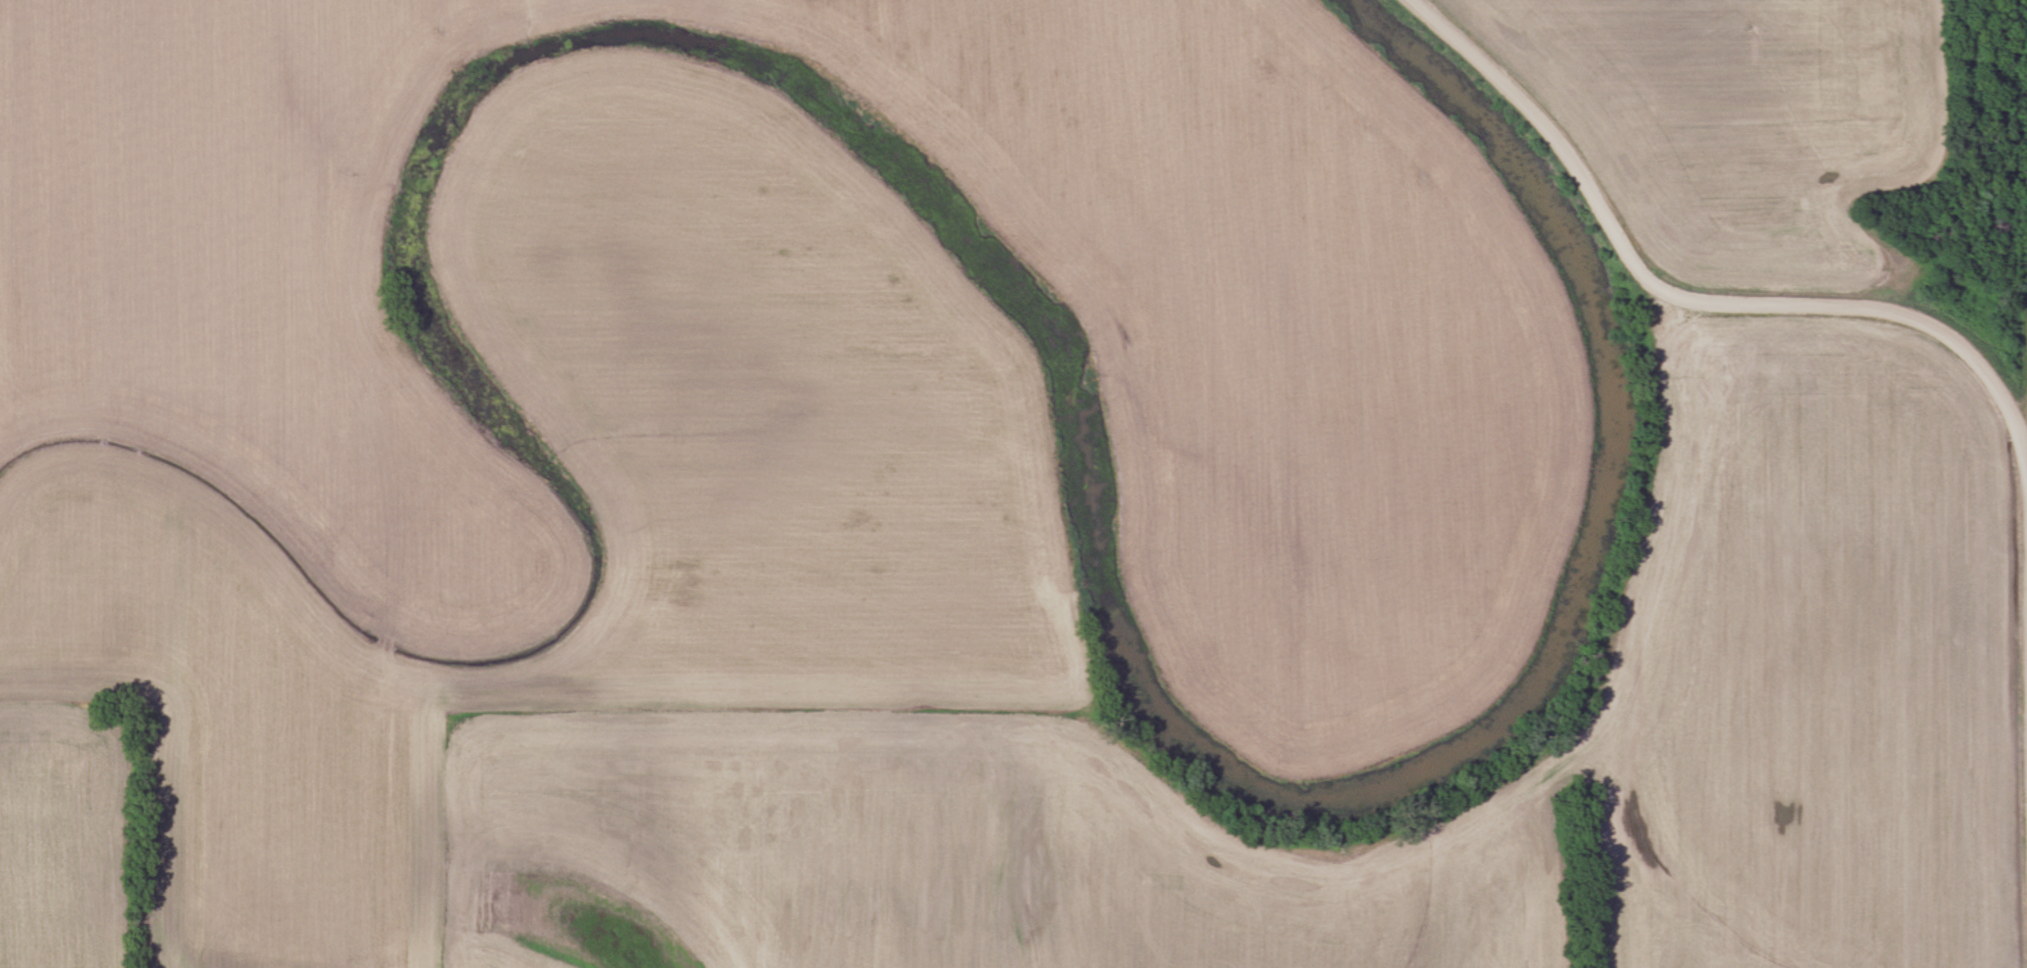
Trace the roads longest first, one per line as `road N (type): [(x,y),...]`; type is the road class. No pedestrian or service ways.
road 1 (residential): [(2026,448),(1981,358),(1911,312),(1675,286),(1645,261),(1541,117),(1418,0)]

